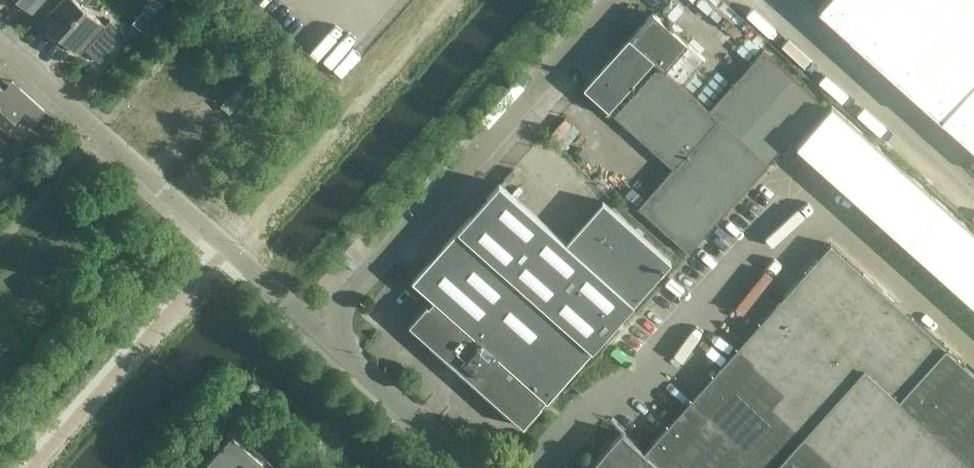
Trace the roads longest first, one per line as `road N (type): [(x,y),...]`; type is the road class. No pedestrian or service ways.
road 1 (unclassified): [(609,0),(319,334)]
road 2 (residential): [(226,252),(0,47)]
road 3 (unclassified): [(469,467),(319,334)]
road 4 (unclassified): [(319,334),(226,252)]

